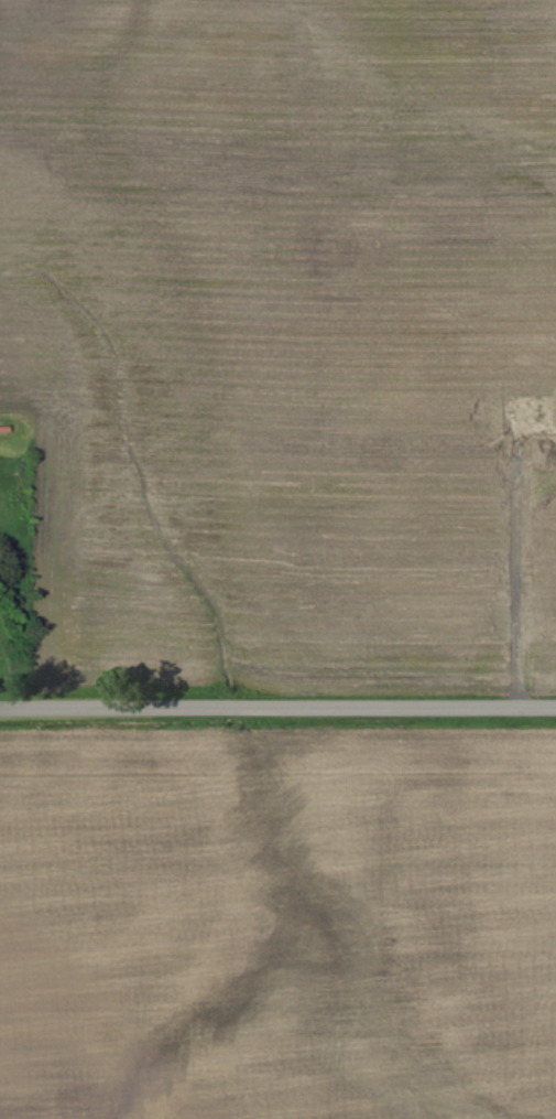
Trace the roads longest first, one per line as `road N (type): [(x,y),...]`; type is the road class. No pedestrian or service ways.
road 1 (residential): [(0,707),(555,711)]

